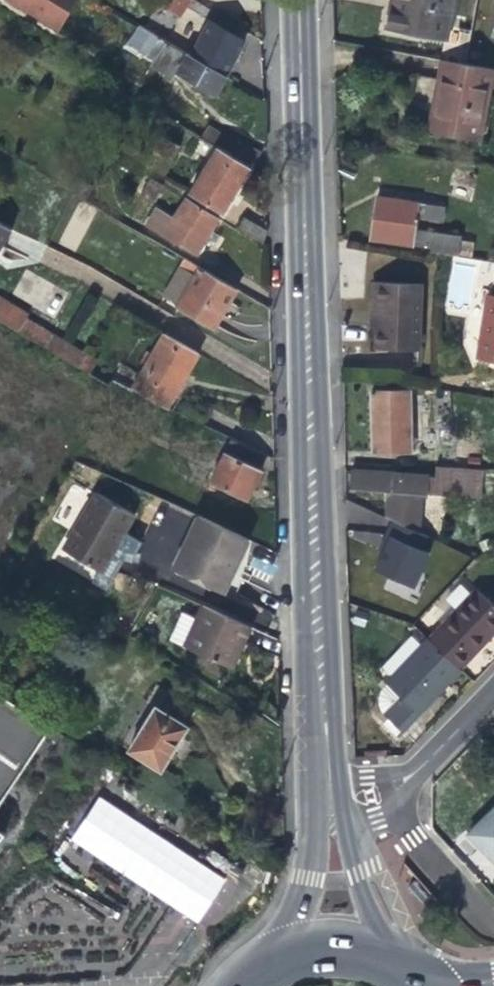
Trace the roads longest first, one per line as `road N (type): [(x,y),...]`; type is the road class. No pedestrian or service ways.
road 1 (secondary): [(302,0),(329,796)]
road 2 (residential): [(493,686),(392,787),(329,796)]
road 3 (secondary): [(329,796),(311,880),(279,952)]
road 4 (unclassified): [(417,976),(395,902),(351,850)]

